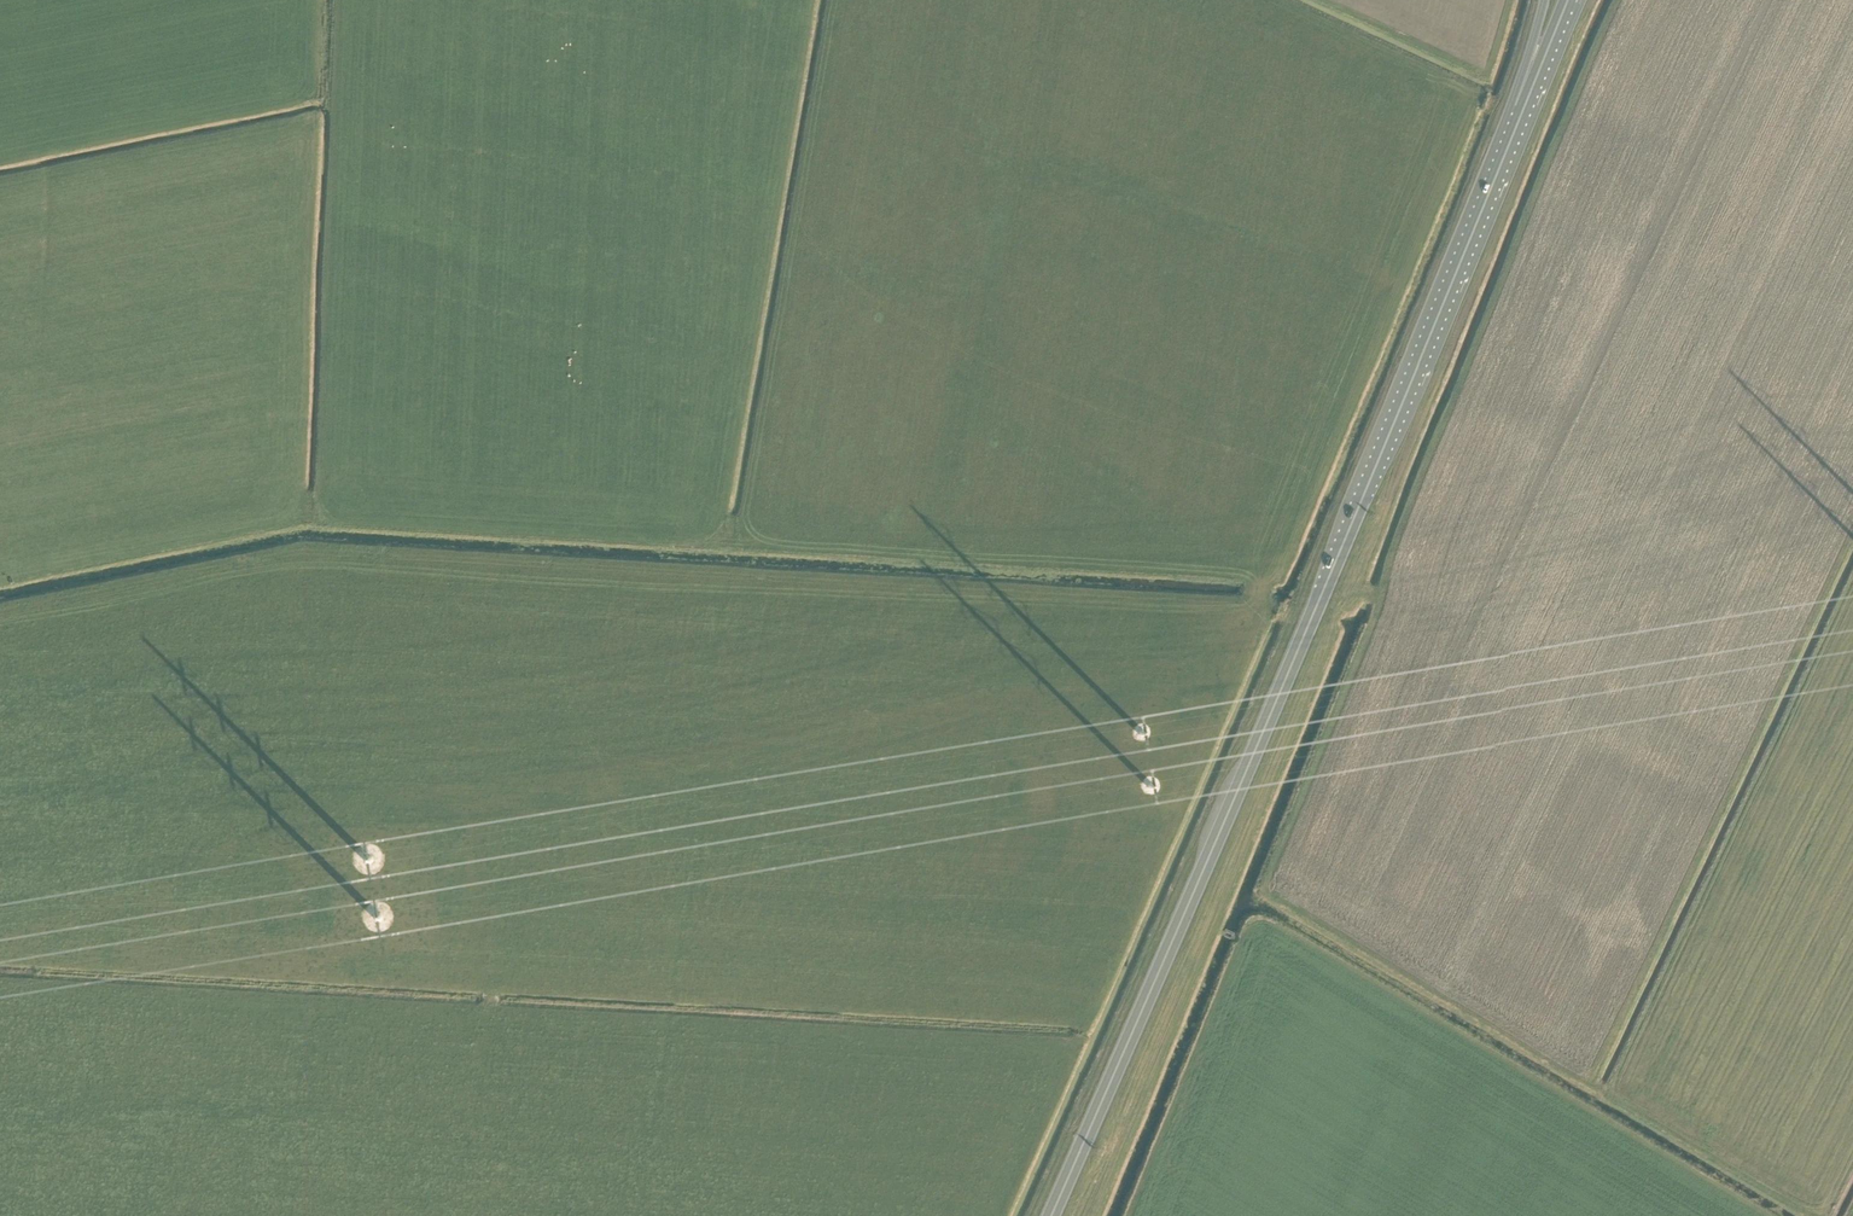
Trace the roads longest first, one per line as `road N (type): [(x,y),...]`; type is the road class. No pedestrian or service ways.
road 1 (trunk): [(1050,1215),(1523,109)]

